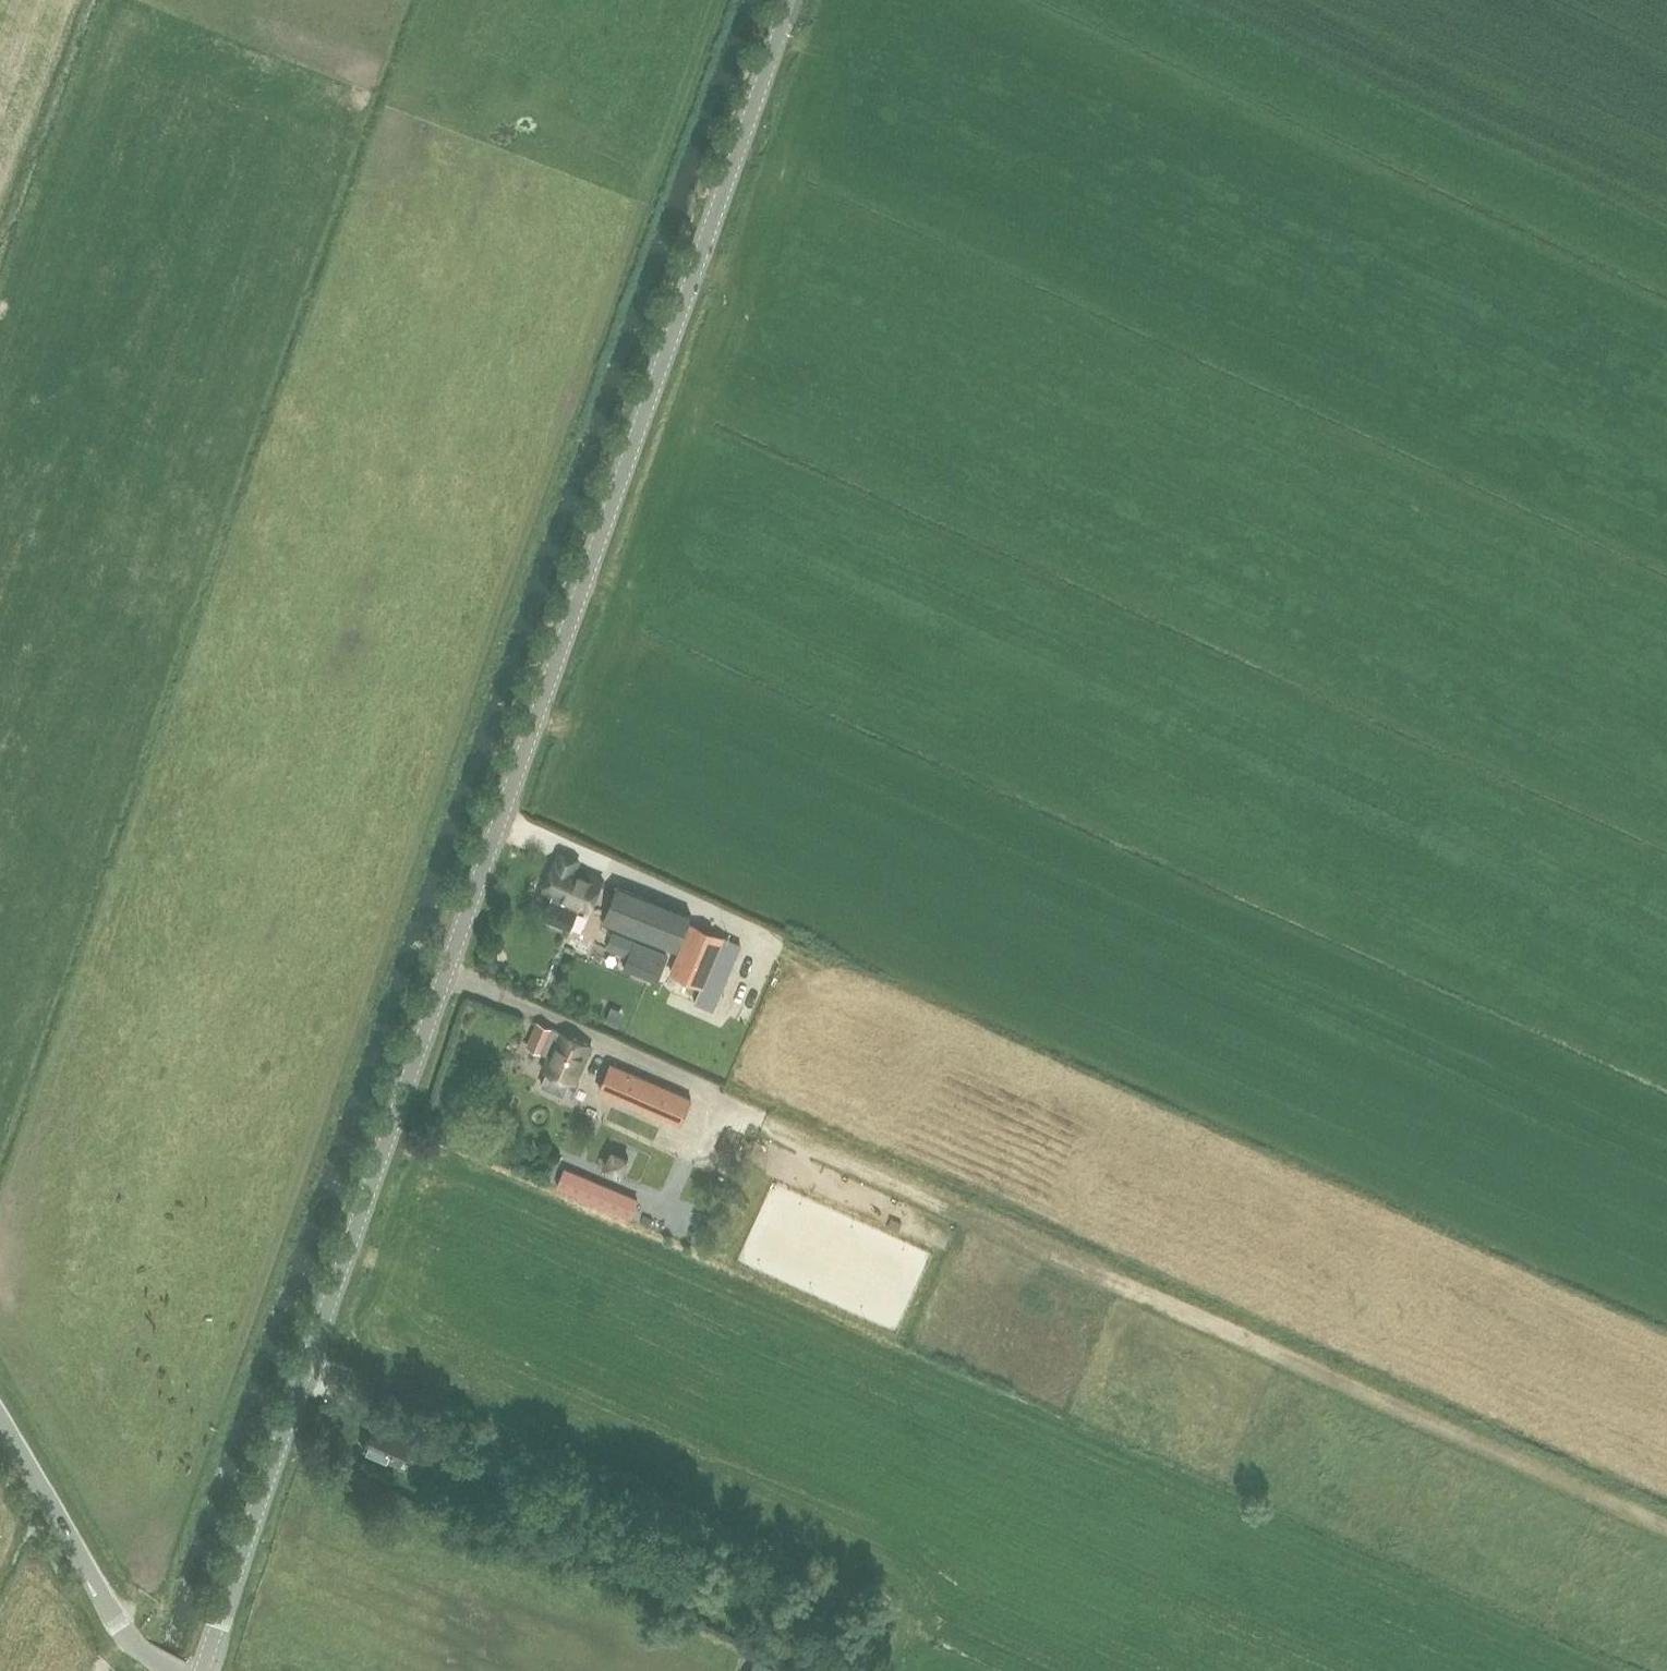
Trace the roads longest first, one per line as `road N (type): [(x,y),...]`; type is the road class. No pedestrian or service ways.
road 1 (tertiary): [(207,1670),(795,0)]
road 2 (tertiary): [(0,1420),(144,1653)]

